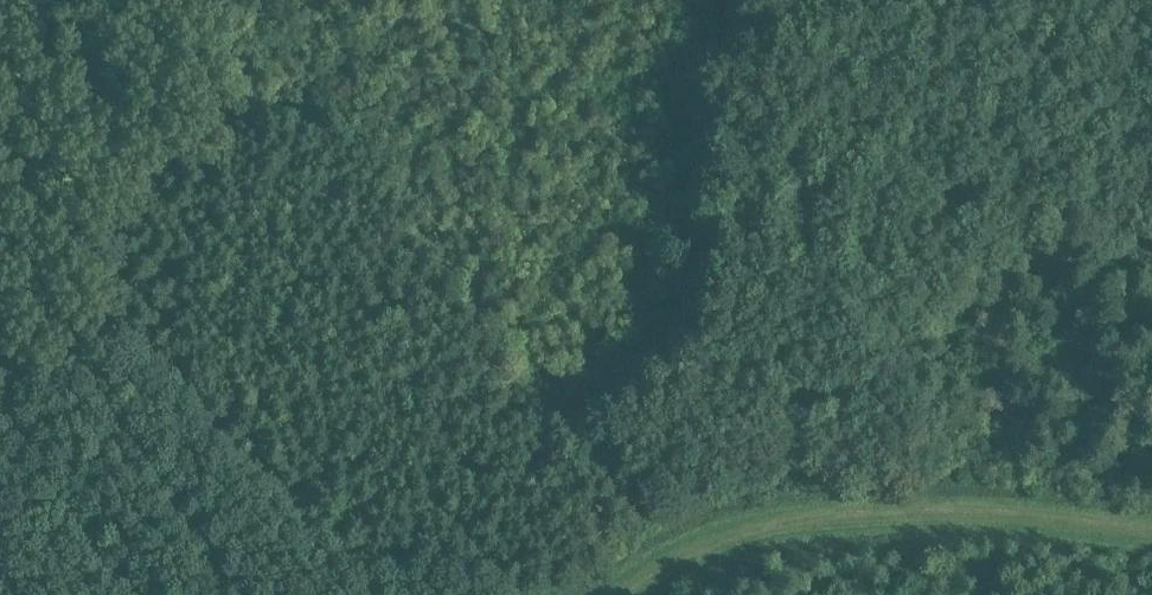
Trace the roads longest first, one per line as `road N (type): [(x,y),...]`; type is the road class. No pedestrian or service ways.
road 1 (track): [(637,594),(676,571),(794,530),(904,519),(1151,535)]

